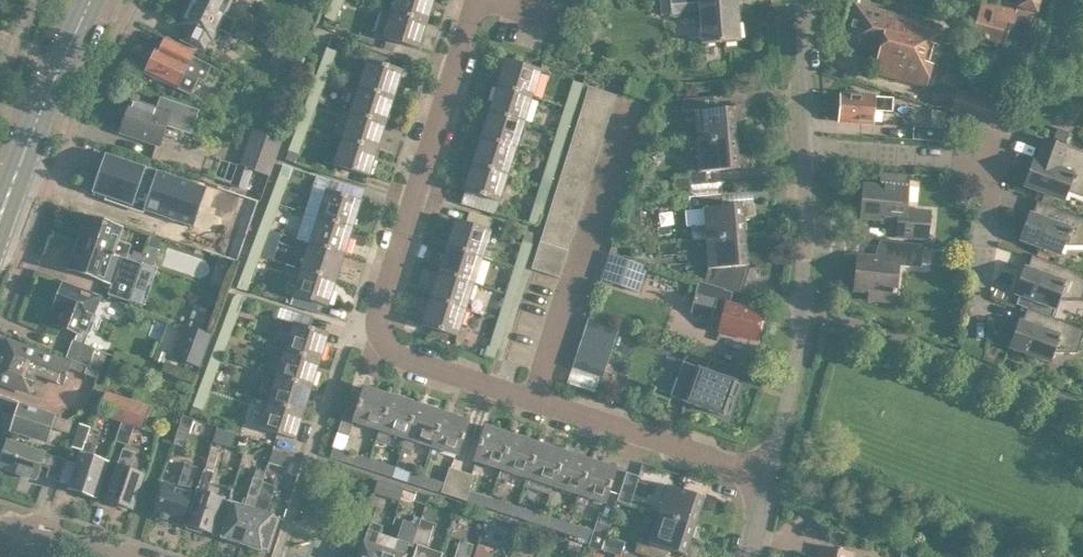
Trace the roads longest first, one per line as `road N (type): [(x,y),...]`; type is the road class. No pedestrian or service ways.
road 1 (residential): [(534,403),(393,355),(378,337),(376,314),(476,0)]
road 2 (residential): [(764,478),(798,149)]
road 3 (residential): [(534,403),(626,121)]
road 4 (residential): [(764,478),(534,403)]
road 5 (residential): [(992,161),(798,149)]
road 6 (primary): [(0,240),(63,61)]
road 7 (residential): [(976,330),(992,161)]
road 8 (residential): [(798,149),(795,0)]
road 9 (primary): [(63,61),(37,97),(0,186)]
road 10 (residential): [(6,517),(129,556)]

